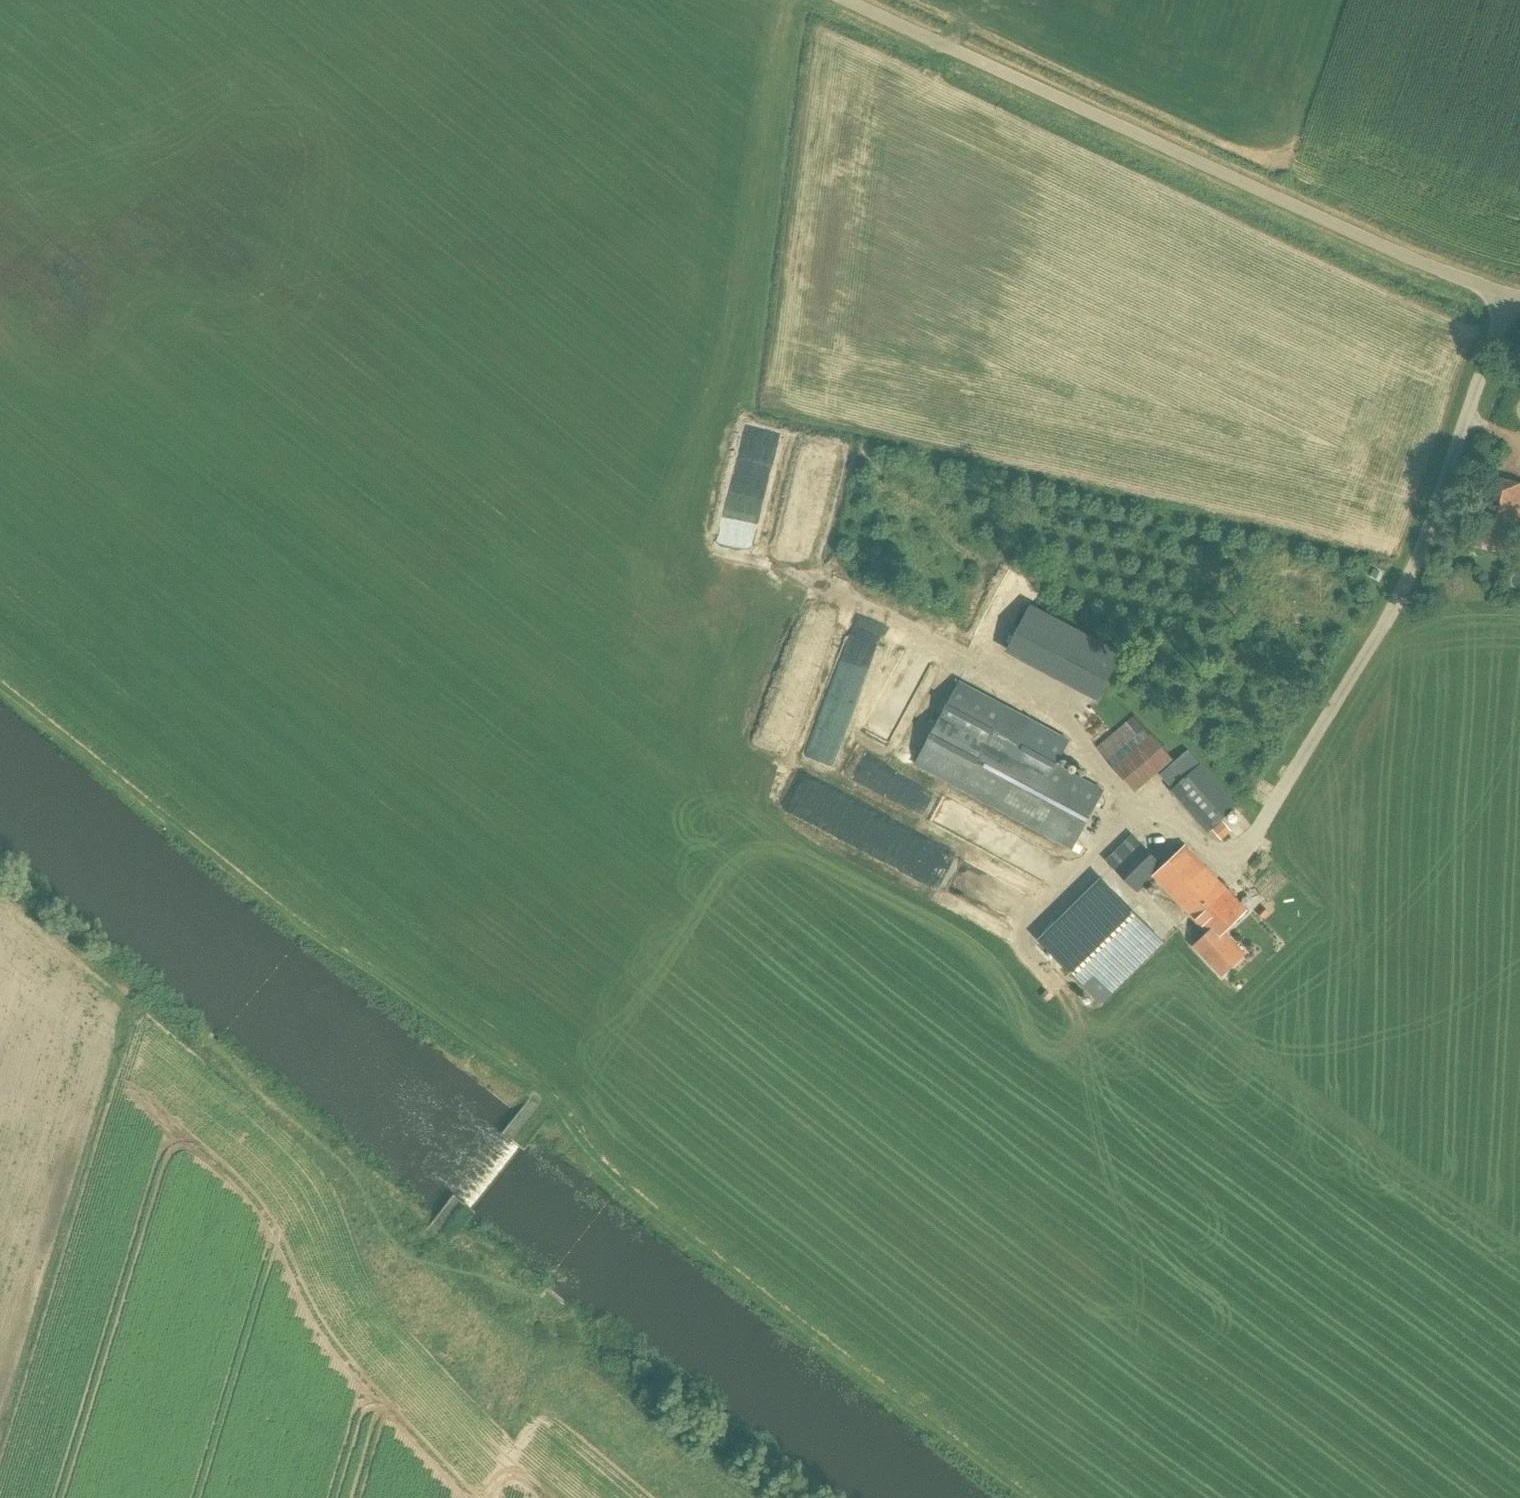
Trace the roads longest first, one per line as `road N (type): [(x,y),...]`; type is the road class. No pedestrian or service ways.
road 1 (track): [(0,690),(308,934),(544,1093),(597,1169),(1023,1497)]
road 2 (unclassified): [(1506,295),(838,0)]
road 3 (unclassified): [(1264,832),(1383,634),(1439,521),(1506,295)]

